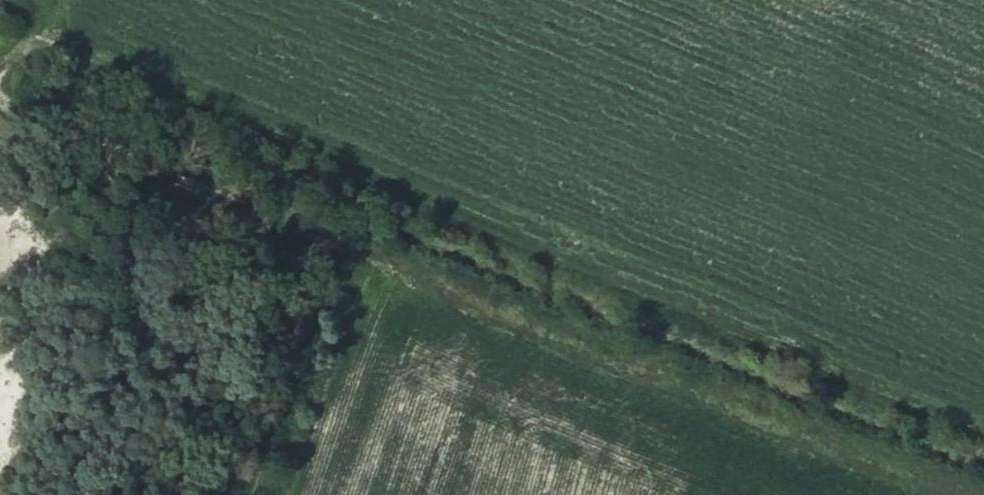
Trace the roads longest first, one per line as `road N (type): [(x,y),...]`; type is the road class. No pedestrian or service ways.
road 1 (track): [(983,429),(0,34)]
road 2 (track): [(309,244),(496,312),(710,406),(957,494)]
road 3 (track): [(0,109),(309,244),(225,494)]

